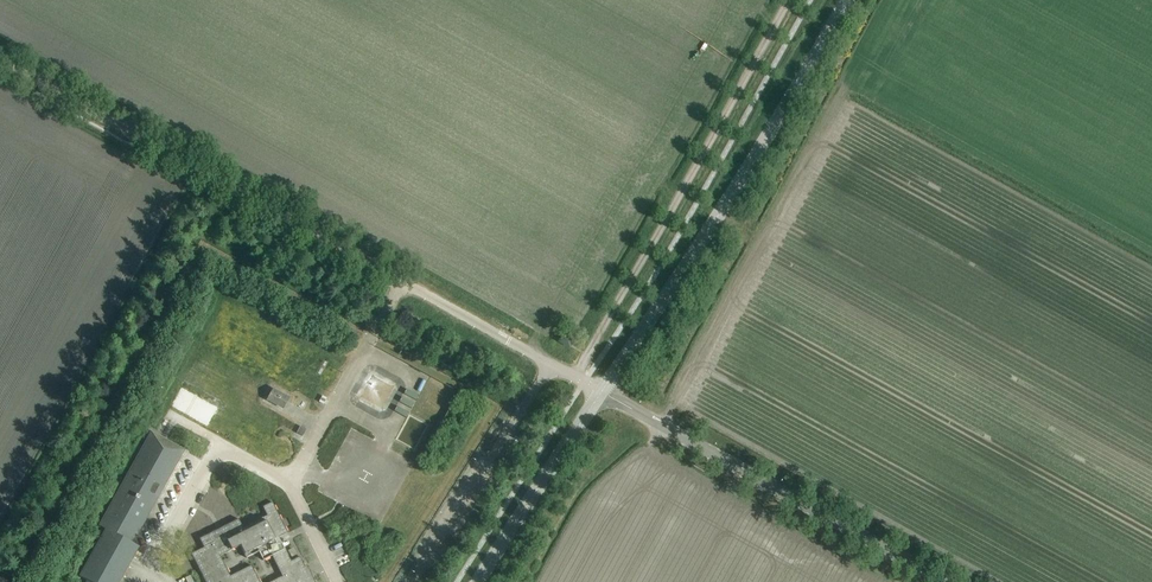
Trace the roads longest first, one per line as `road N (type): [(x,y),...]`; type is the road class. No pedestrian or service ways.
road 1 (tertiary): [(601,393),(849,0)]
road 2 (track): [(403,284),(0,59)]
road 3 (track): [(576,378),(788,0)]
road 4 (unclassified): [(944,581),(601,393)]
road 5 (unclassified): [(601,393),(403,284)]
road 6 (tertiary): [(478,581),(601,393)]

